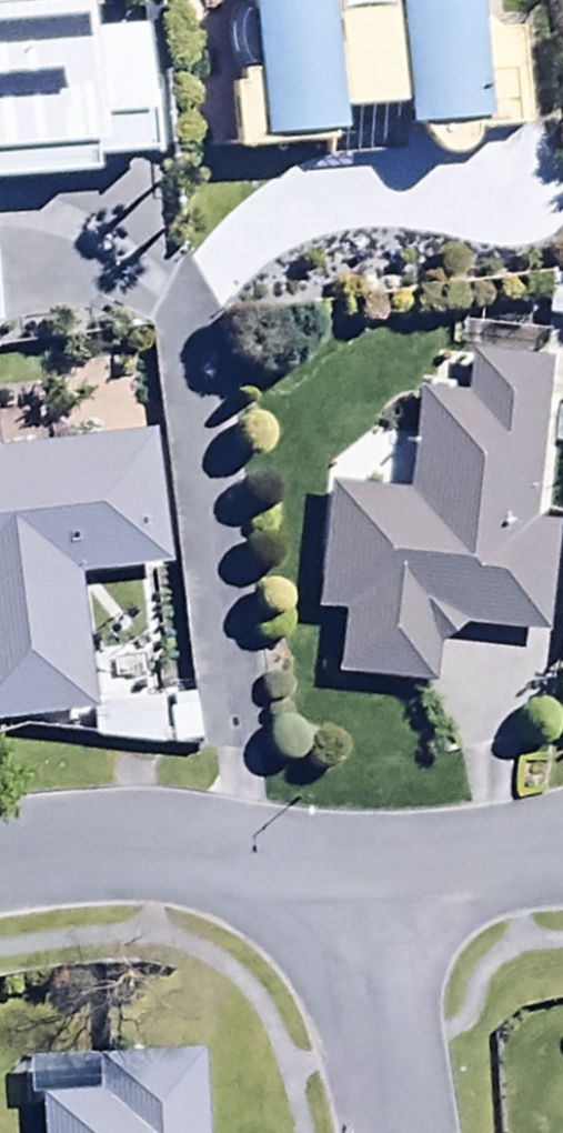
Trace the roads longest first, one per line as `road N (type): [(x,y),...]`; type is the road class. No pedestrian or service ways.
road 1 (residential): [(354,861),(87,853),(0,864)]
road 2 (residential): [(384,1132),(354,861)]
road 3 (residential): [(562,855),(354,861)]

